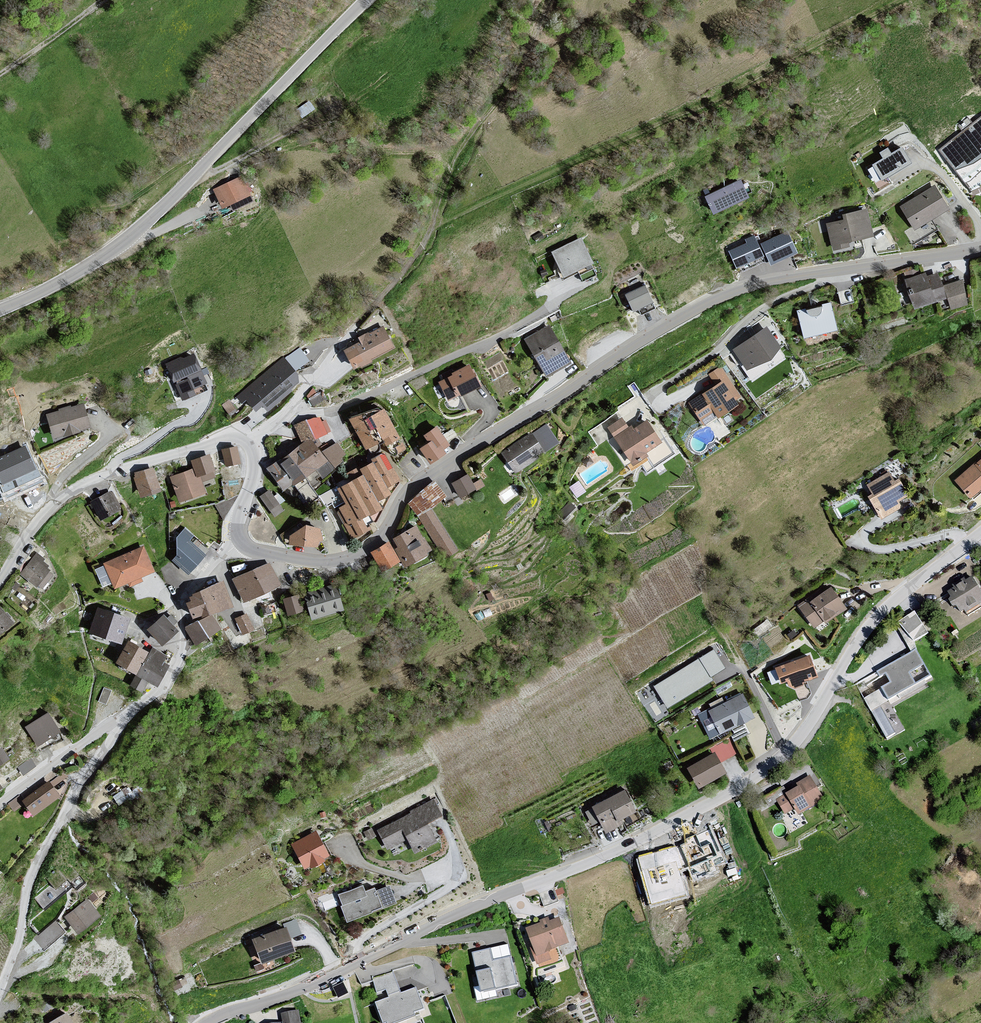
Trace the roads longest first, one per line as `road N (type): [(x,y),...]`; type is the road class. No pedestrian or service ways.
road 1 (residential): [(206,1022),(308,987),(463,911),(622,849),(751,781),(795,744),(873,623),(980,533)]
road 2 (tertiary): [(241,542),(306,561),(356,555),(379,541),(427,478),(647,338),(728,294),(835,272)]
road 3 (tertiary): [(367,0),(127,240),(0,310)]
road 4 (residential): [(577,285),(492,339),(357,401),(321,412),(291,409)]
road 5 (residential): [(0,995),(38,864),(81,783),(129,718)]
road 6 (tertiary): [(0,580),(38,522),(80,486),(224,441),(248,444)]
road 7 (residential): [(653,393),(759,311),(835,272)]
road 8 (residential): [(129,718),(163,689),(180,652),(189,596),(241,542)]
road 9 (track): [(786,754),(710,616),(708,570)]
road 10 (residential): [(129,718),(0,805)]
road 11 (tertiary): [(835,272),(980,250)]
road 12 (track): [(0,74),(108,0)]

